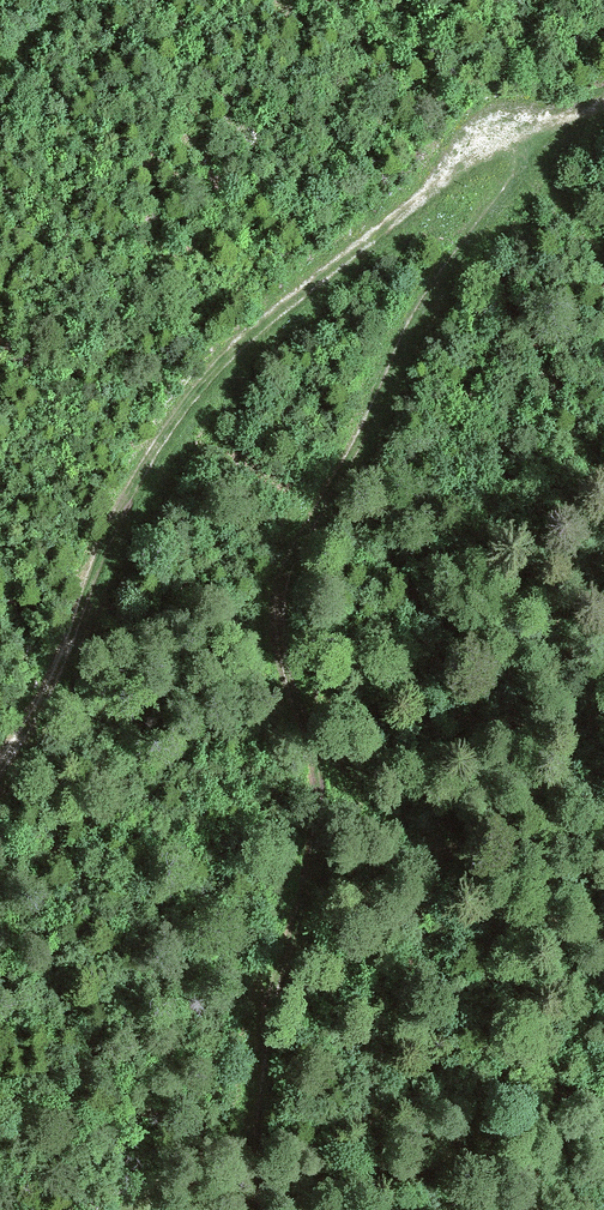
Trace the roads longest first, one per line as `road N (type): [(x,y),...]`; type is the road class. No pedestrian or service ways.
road 1 (track): [(265,1209),(269,1042),(278,974),(309,863),(317,763),(279,646),(280,588),(429,290),(568,109)]
road 2 (track): [(0,766),(46,702),(116,512),(170,424),(264,324),(415,200),(568,109)]

